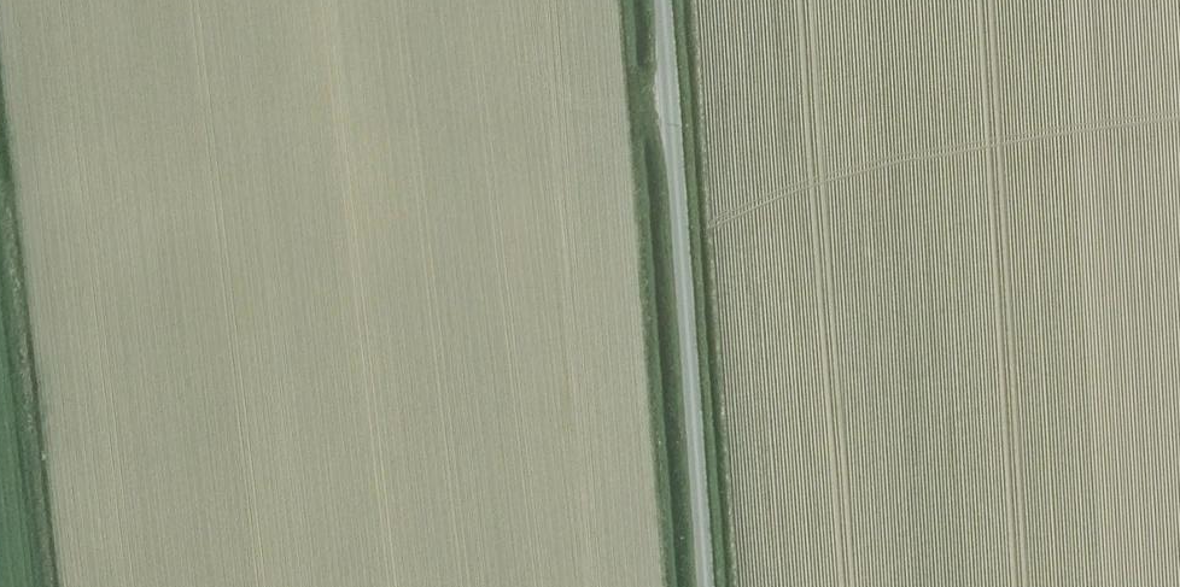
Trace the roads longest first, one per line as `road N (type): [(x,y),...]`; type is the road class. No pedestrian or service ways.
road 1 (unclassified): [(705,586),(662,0)]

